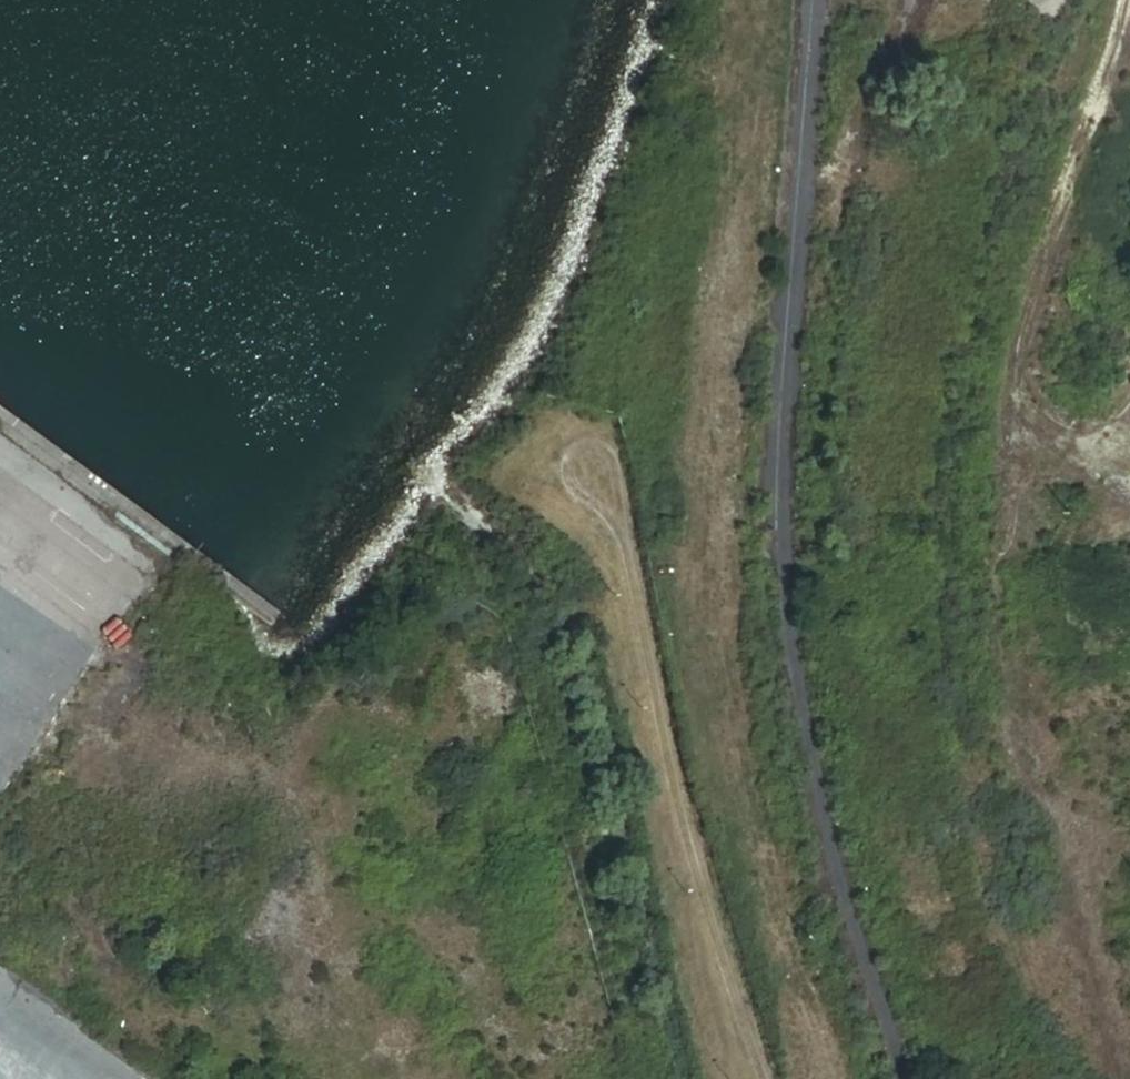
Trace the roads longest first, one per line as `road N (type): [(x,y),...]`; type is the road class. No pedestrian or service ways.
road 1 (track): [(626,551),(681,818),(763,1078)]
road 2 (track): [(626,551),(577,483),(574,457),(590,443),(609,443),(615,463)]

